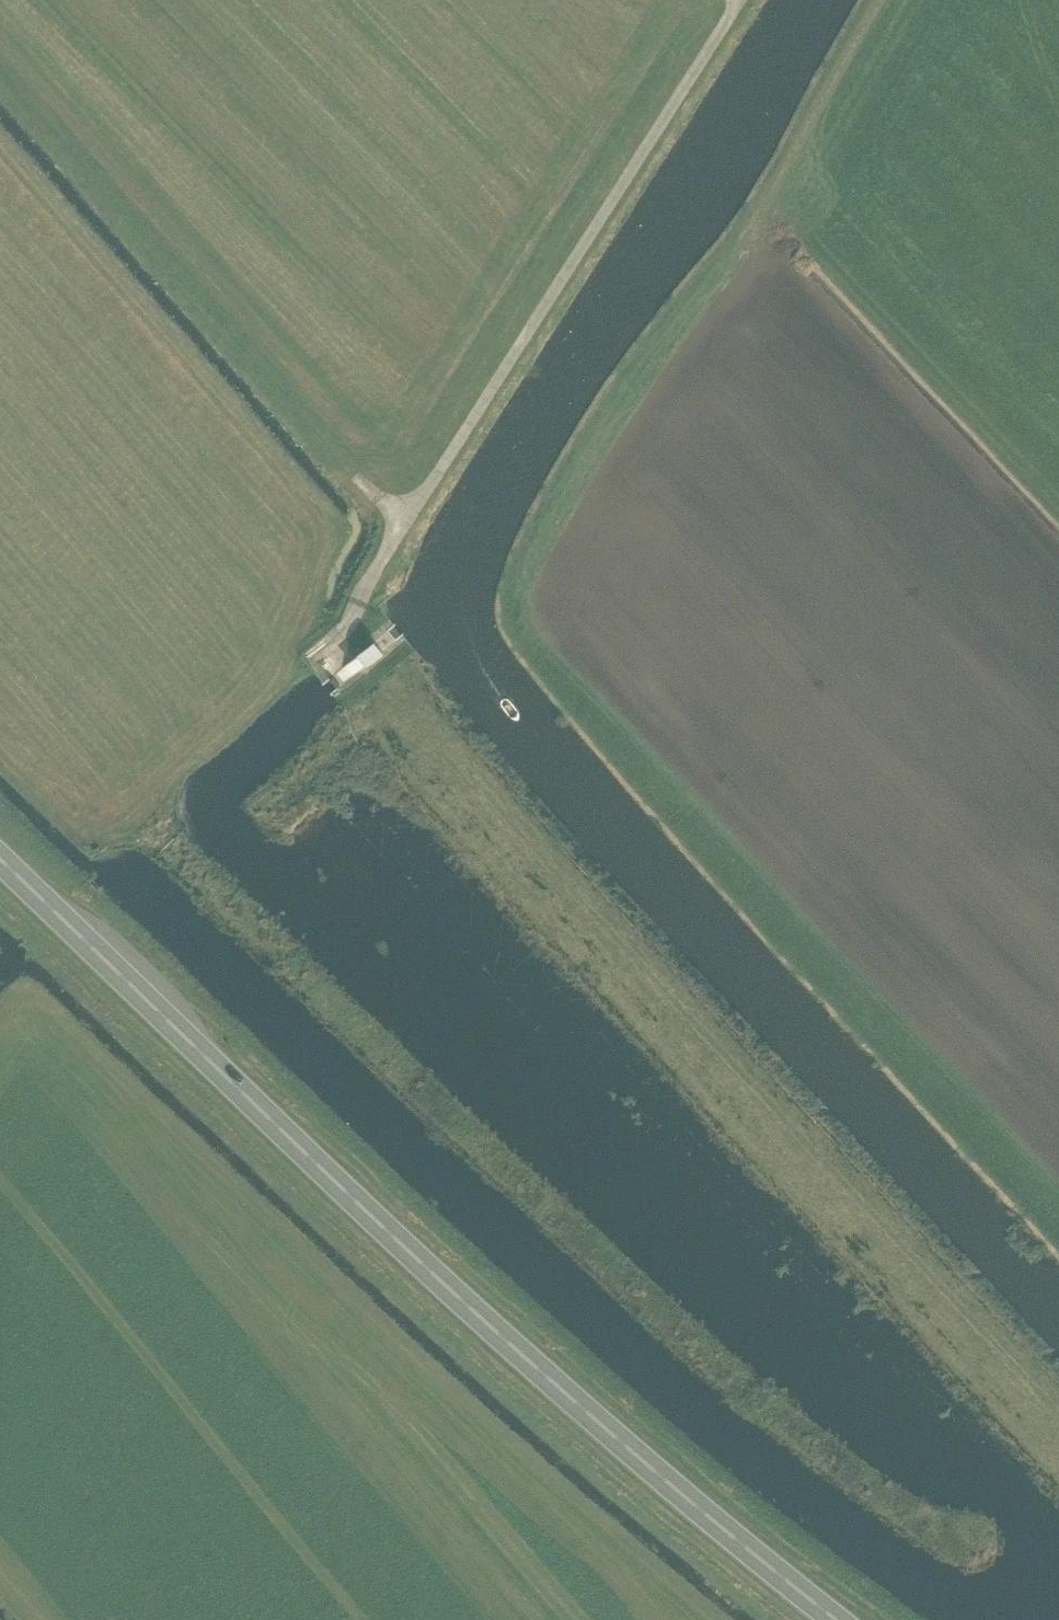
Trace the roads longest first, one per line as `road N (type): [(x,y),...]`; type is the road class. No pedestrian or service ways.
road 1 (trunk): [(835,1619),(538,1370),(0,859)]
road 2 (track): [(738,0),(402,524),(358,602),(353,628),(319,652)]
road 3 (track): [(882,0),(736,251)]

